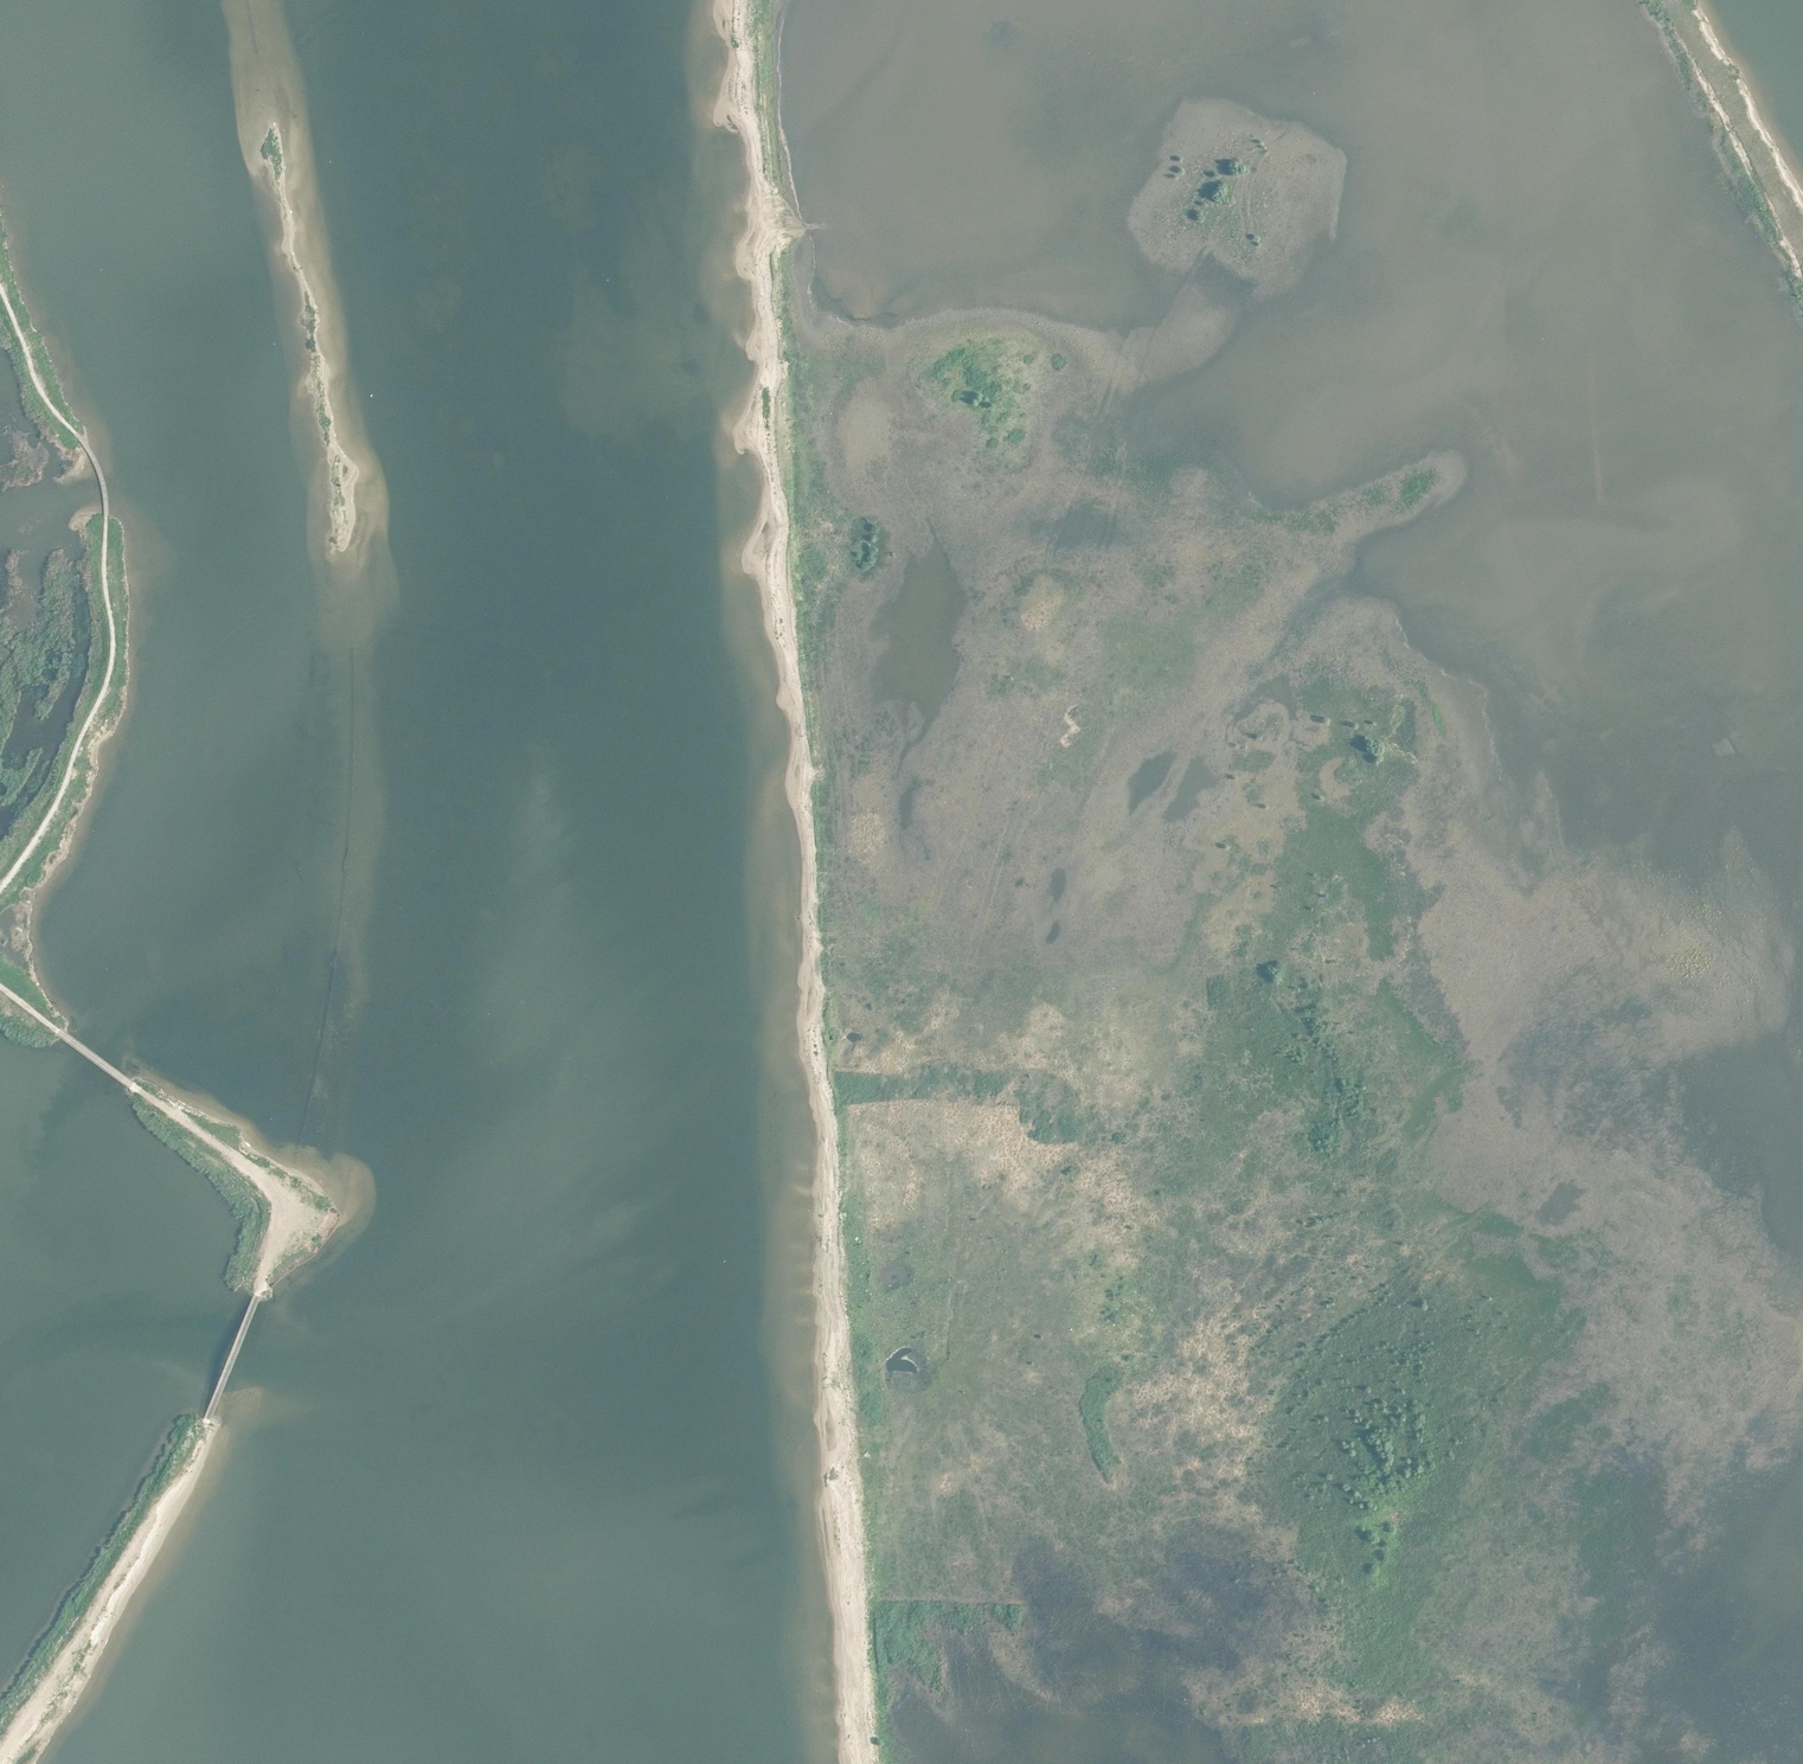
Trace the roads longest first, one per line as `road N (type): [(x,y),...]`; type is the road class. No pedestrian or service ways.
road 1 (track): [(0,1720),(119,1547),(189,1406),(264,1204),(258,1179),(237,1157),(0,989)]
road 2 (track): [(0,319),(24,382),(69,437),(84,471),(94,645),(46,776),(0,852)]

